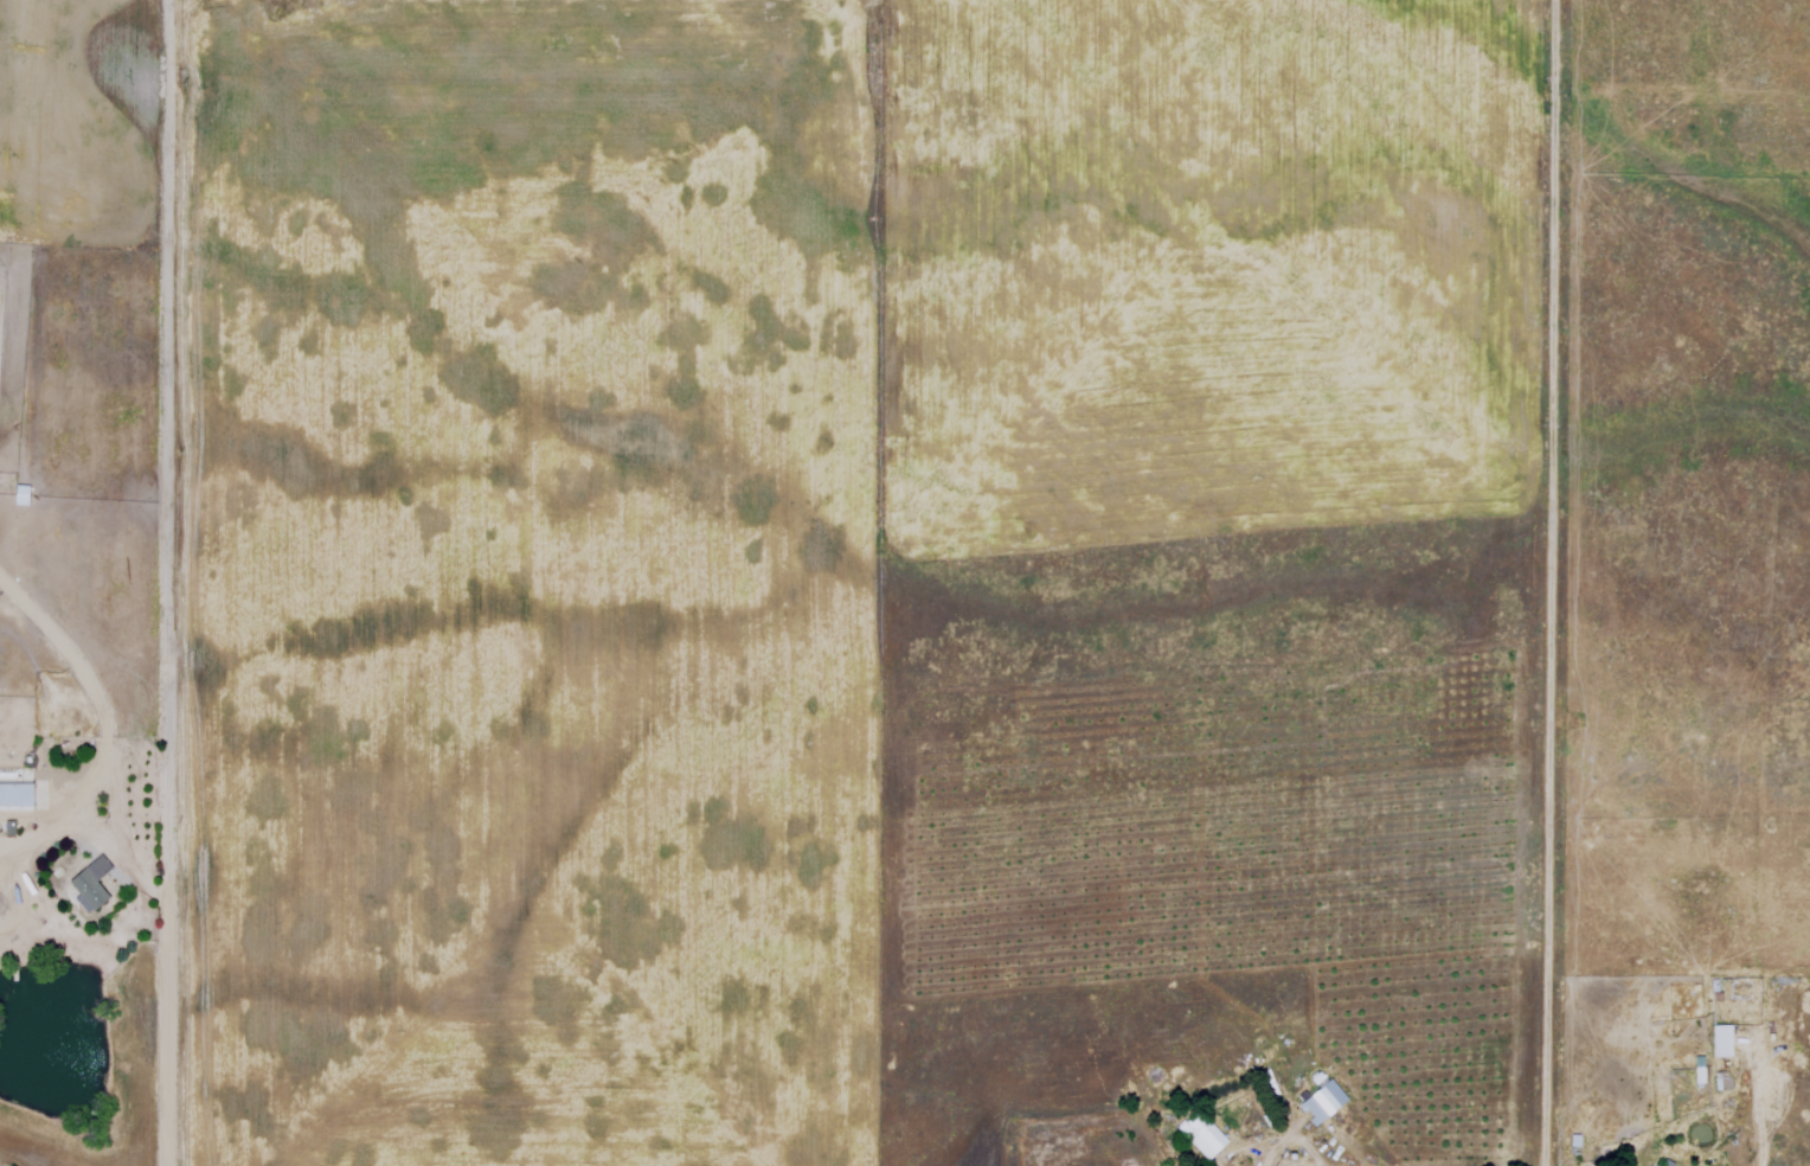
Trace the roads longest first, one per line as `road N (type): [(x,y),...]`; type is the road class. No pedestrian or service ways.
road 1 (residential): [(168,1165),(171,0)]

